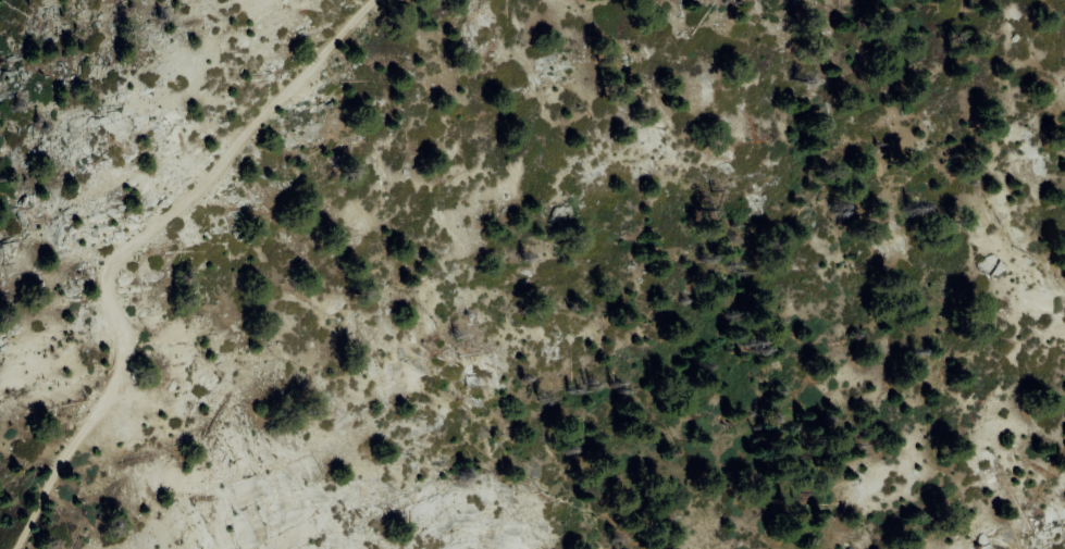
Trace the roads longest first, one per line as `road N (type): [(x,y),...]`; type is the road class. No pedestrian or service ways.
road 1 (track): [(378,0),(185,205),(115,262),(111,310),(123,354),(115,389),(20,548)]

